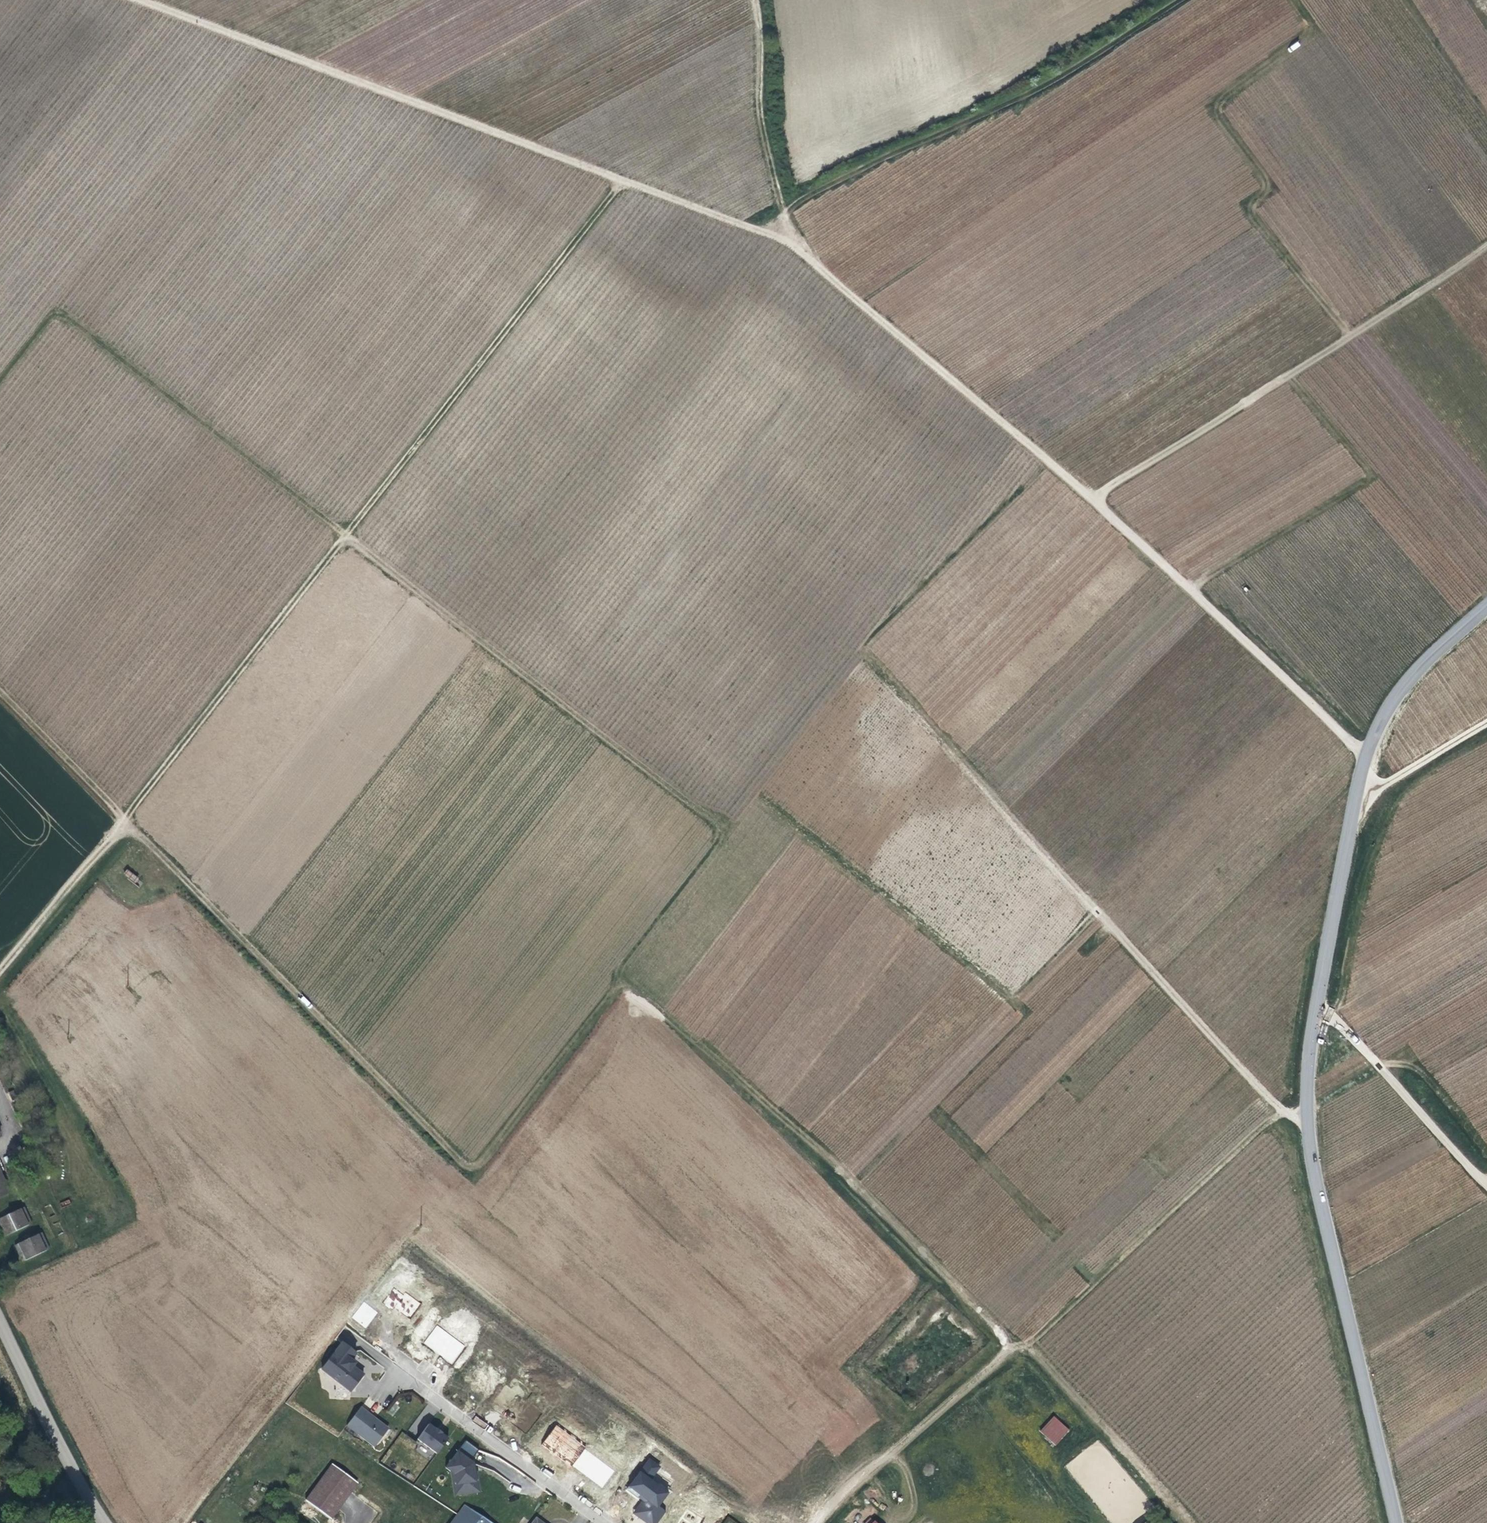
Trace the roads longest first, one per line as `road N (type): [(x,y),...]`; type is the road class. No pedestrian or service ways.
road 1 (track): [(1008,1349),(998,1325),(650,985),(629,980),(619,987),(483,1163),(460,1159),(0,691)]
road 2 (track): [(0,970),(126,820),(626,178)]
road 3 (track): [(723,827),(74,318),(57,314),(40,325),(0,378)]
road 4 (unclassified): [(1368,753),(1097,498),(799,241)]
road 5 (unclassified): [(143,0),(799,241)]
road 6 (track): [(1309,1111),(1283,1112),(865,650)]
road 7 (tertiary): [(1400,1522),(1315,1166),(1309,1111),(1318,1002)]
road 8 (track): [(1198,1522),(1037,1347),(1024,1345),(1008,1349),(820,1522)]
road 9 (track): [(1097,498),(1114,480),(1486,243)]
road 10 (track): [(788,212),(1185,0)]
road 11 (track): [(1037,1347),(1261,1125),(1283,1112)]
road 12 (unclassified): [(608,1522),(358,1340)]
road 13 (unclassified): [(799,241),(763,104),(754,0)]
road 14 (unclassified): [(1486,1181),(1318,1002)]
road 15 (tertiary): [(106,1522),(0,1318)]
road 16 (tertiary): [(1318,1002),(1358,799)]
road 17 (tertiary): [(1368,753),(1423,667),(1486,611)]
road 18 (unclassified): [(1358,799),(1486,727)]

